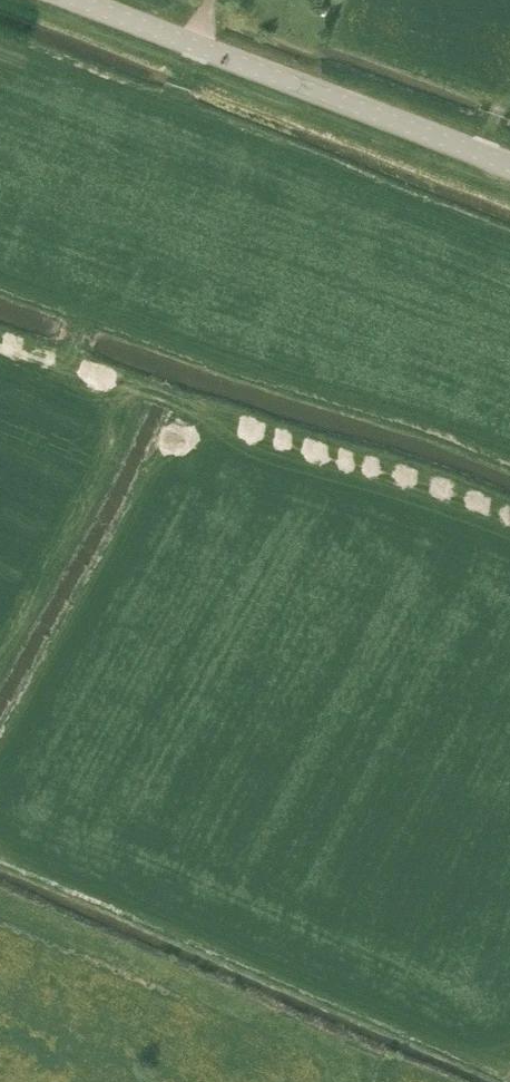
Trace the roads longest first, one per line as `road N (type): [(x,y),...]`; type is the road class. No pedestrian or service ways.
road 1 (tertiary): [(509,165),(79,0)]

